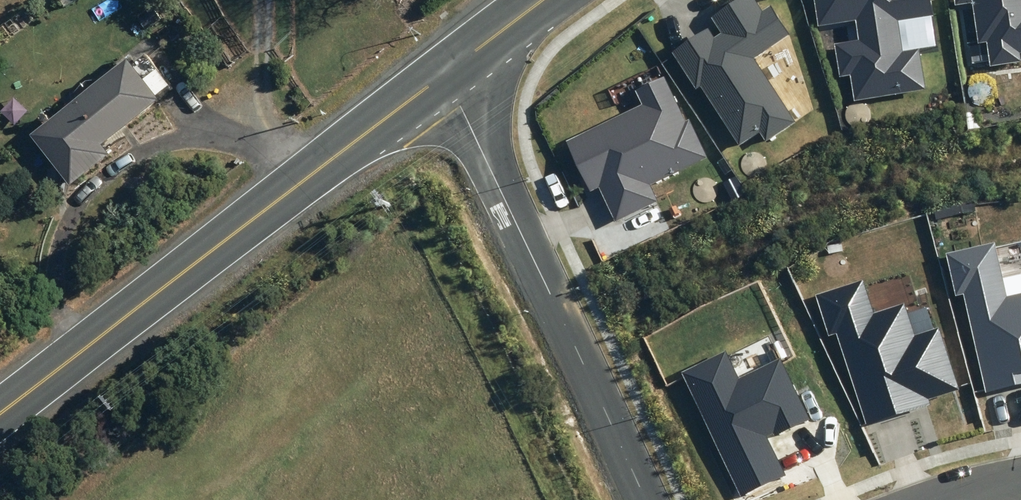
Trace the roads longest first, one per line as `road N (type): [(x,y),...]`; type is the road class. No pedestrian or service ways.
road 1 (secondary): [(0,418),(447,77)]
road 2 (unclassified): [(648,499),(447,77)]
road 3 (secondary): [(447,77),(543,0)]

